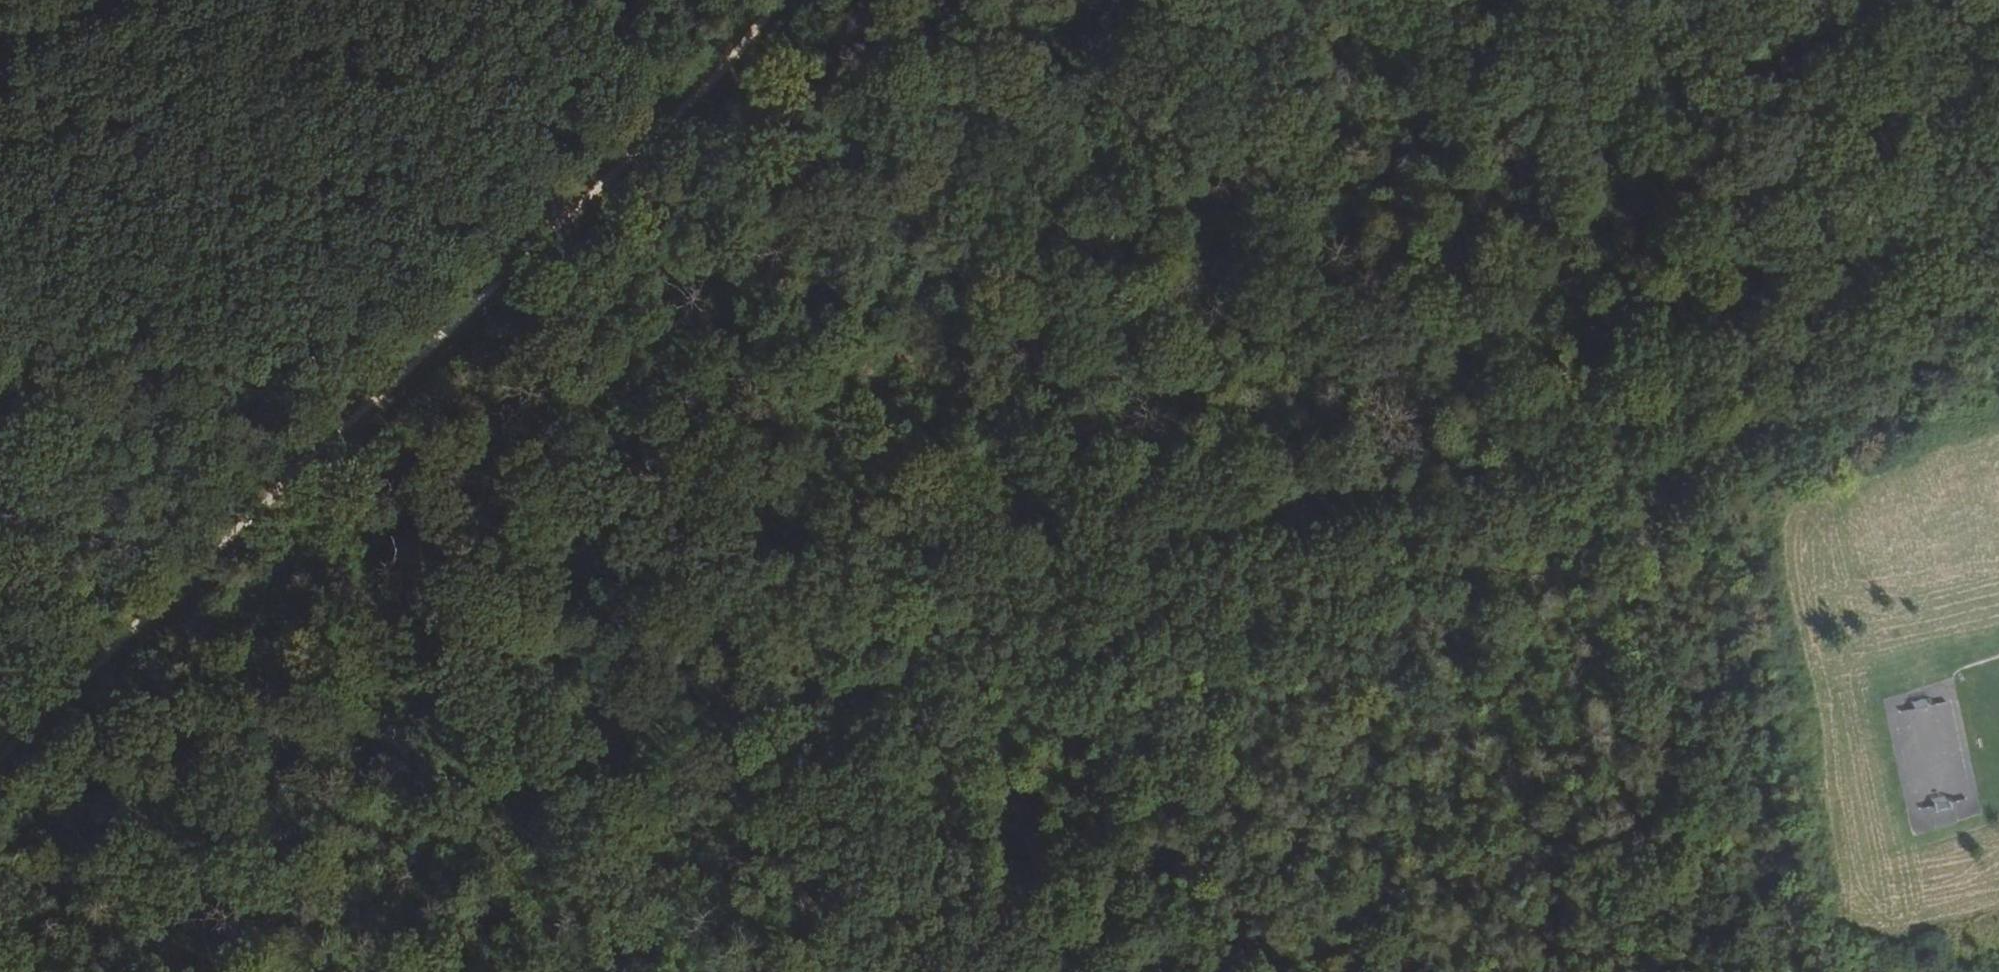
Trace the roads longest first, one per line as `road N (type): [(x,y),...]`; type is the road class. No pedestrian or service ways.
road 1 (track): [(0,767),(467,306),(737,56),(770,0)]

